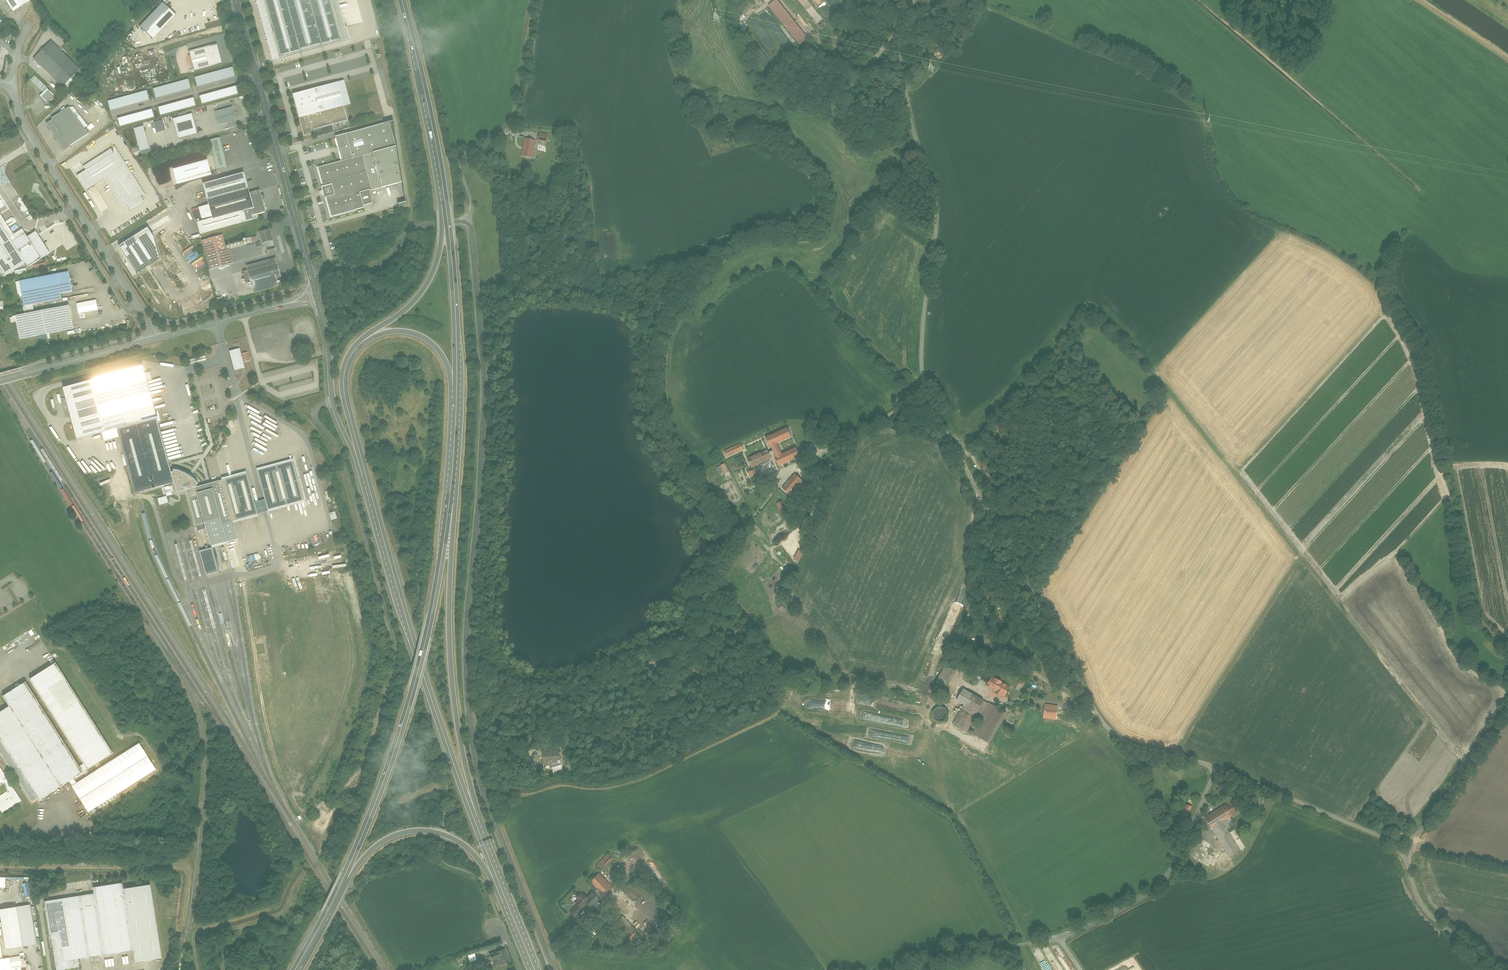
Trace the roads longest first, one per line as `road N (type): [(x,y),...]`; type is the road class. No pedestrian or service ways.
road 1 (residential): [(1217,768),(1145,746),(1104,722),(923,385),(936,211),(901,83),(893,0)]
road 2 (unclassified): [(476,752),(466,635),(482,357),(470,225),(457,220),(411,230),(375,269),(310,269)]
road 3 (track): [(1113,337),(1470,765)]
road 4 (primary): [(328,909),(410,701),(450,496)]
road 5 (unclassified): [(924,969),(950,953),(1060,939),(1156,887),(1181,855),(1217,768)]
road 6 (primary): [(491,853),(400,608),(371,498)]
road 7 (primary): [(491,853),(450,669),(450,496)]
road 8 (residential): [(158,337),(27,130),(13,84)]
road 9 (tertiary): [(236,0),(310,269)]
road 10 (primary): [(328,909),(376,845),(425,829),(472,848),(512,913)]
road 11 (unclassified): [(555,969),(476,752)]
road 12 (primary): [(456,418),(444,206)]
road 13 (primary): [(444,206),(402,0)]
road 14 (unclassified): [(1217,768),(1387,839)]
road 15 (primary): [(371,498),(344,385),(350,358),(371,335)]
road 16 (residential): [(317,295),(158,337)]
road 17 (residential): [(158,337),(0,380)]
road 18 (primary): [(444,206),(427,285),(371,335)]
road 19 (residential): [(1419,834),(1507,707)]
road 20 (primary): [(371,335),(411,330),(437,345),(456,418)]
road 21 (unclassified): [(1409,866),(1425,910),(1495,969)]
road 22 (track): [(536,0),(509,132)]

